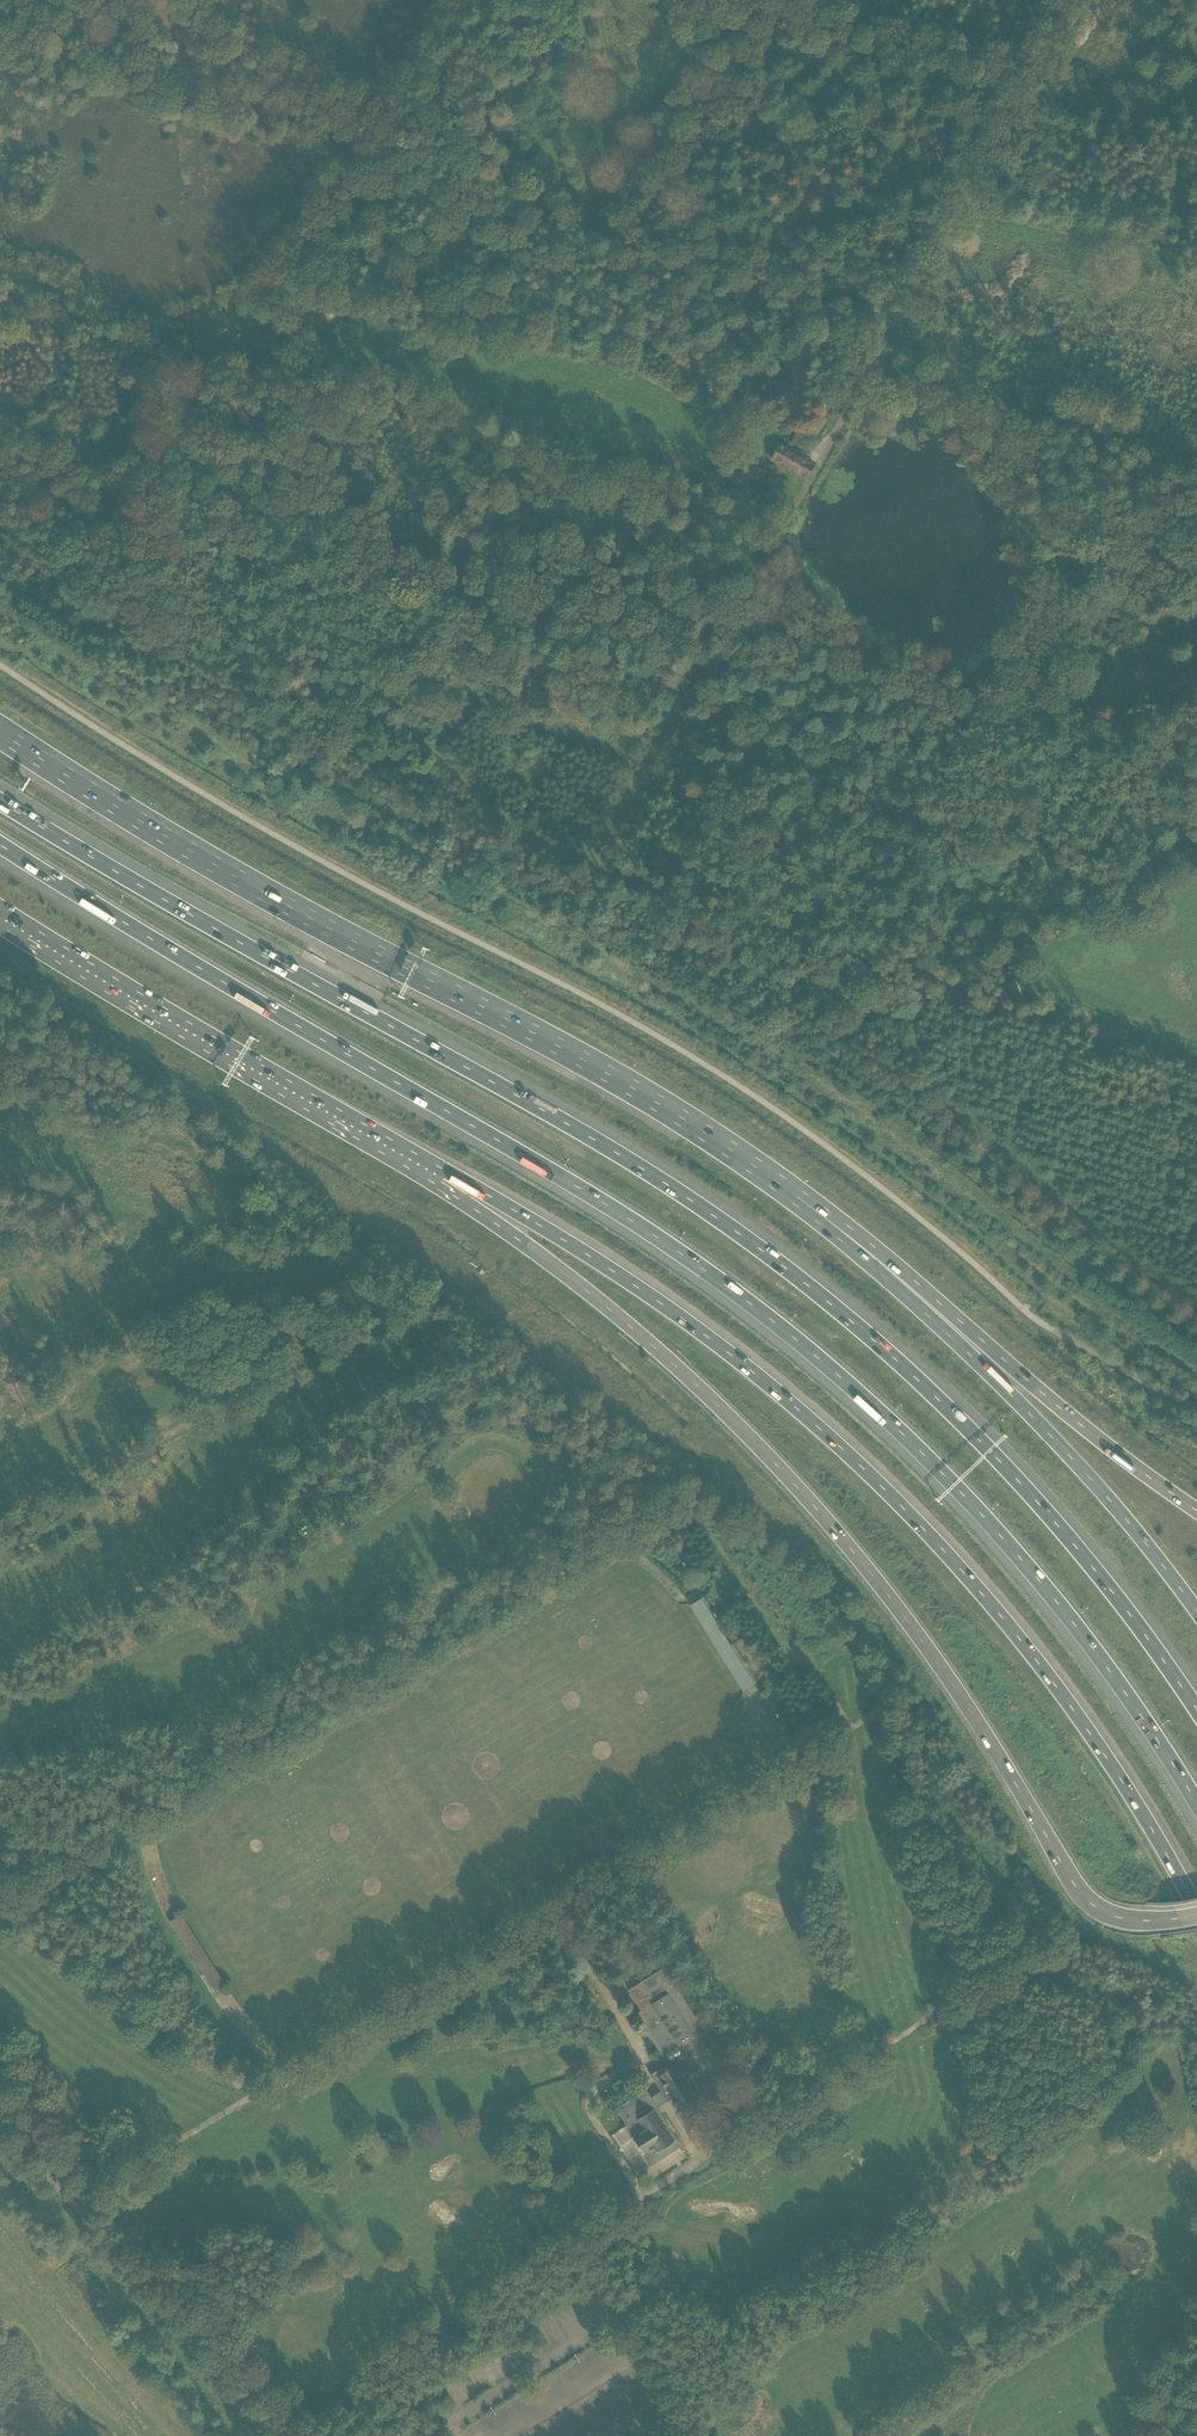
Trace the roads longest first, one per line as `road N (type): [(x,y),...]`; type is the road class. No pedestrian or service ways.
road 1 (motorway): [(0,846),(636,1224),(799,1343),(913,1445),(1005,1542),(1116,1681),(1196,1805)]
road 2 (motorway): [(1196,1712),(1131,1617),(1013,1476),(874,1342),(750,1242),(527,1102),(0,803)]
road 3 (trunk): [(442,1171),(498,1225),(662,1355),(798,1488),(959,1696),(1074,1888),(1094,1908),(1144,1922),(1196,1914)]
road 4 (trunk): [(442,1171),(694,1326),(846,1452),(968,1579),(1055,1686),(1196,1910)]
road 5 (trunk): [(794,1197),(603,1072),(204,860),(0,731)]
road 6 (unclassified): [(1196,464),(870,370),(725,627)]
road 7 (unclassified): [(592,868),(1196,1059)]
road 8 (trunk): [(1196,1614),(1020,1405),(794,1197)]
road 9 (trunk): [(0,909),(442,1171)]
road 10 (trunk): [(1196,1512),(1109,1450),(894,1265),(794,1197)]
road 11 (unclassified): [(248,508),(725,627)]
road 12 (unclassified): [(725,627),(1196,748)]
road 13 (track): [(1071,0),(870,370)]
road 14 (unclassified): [(725,627),(592,868)]
road 15 (unclassified): [(592,868),(512,825),(422,747)]
road 16 (unclassified): [(1063,89),(1137,100),(1196,97)]

